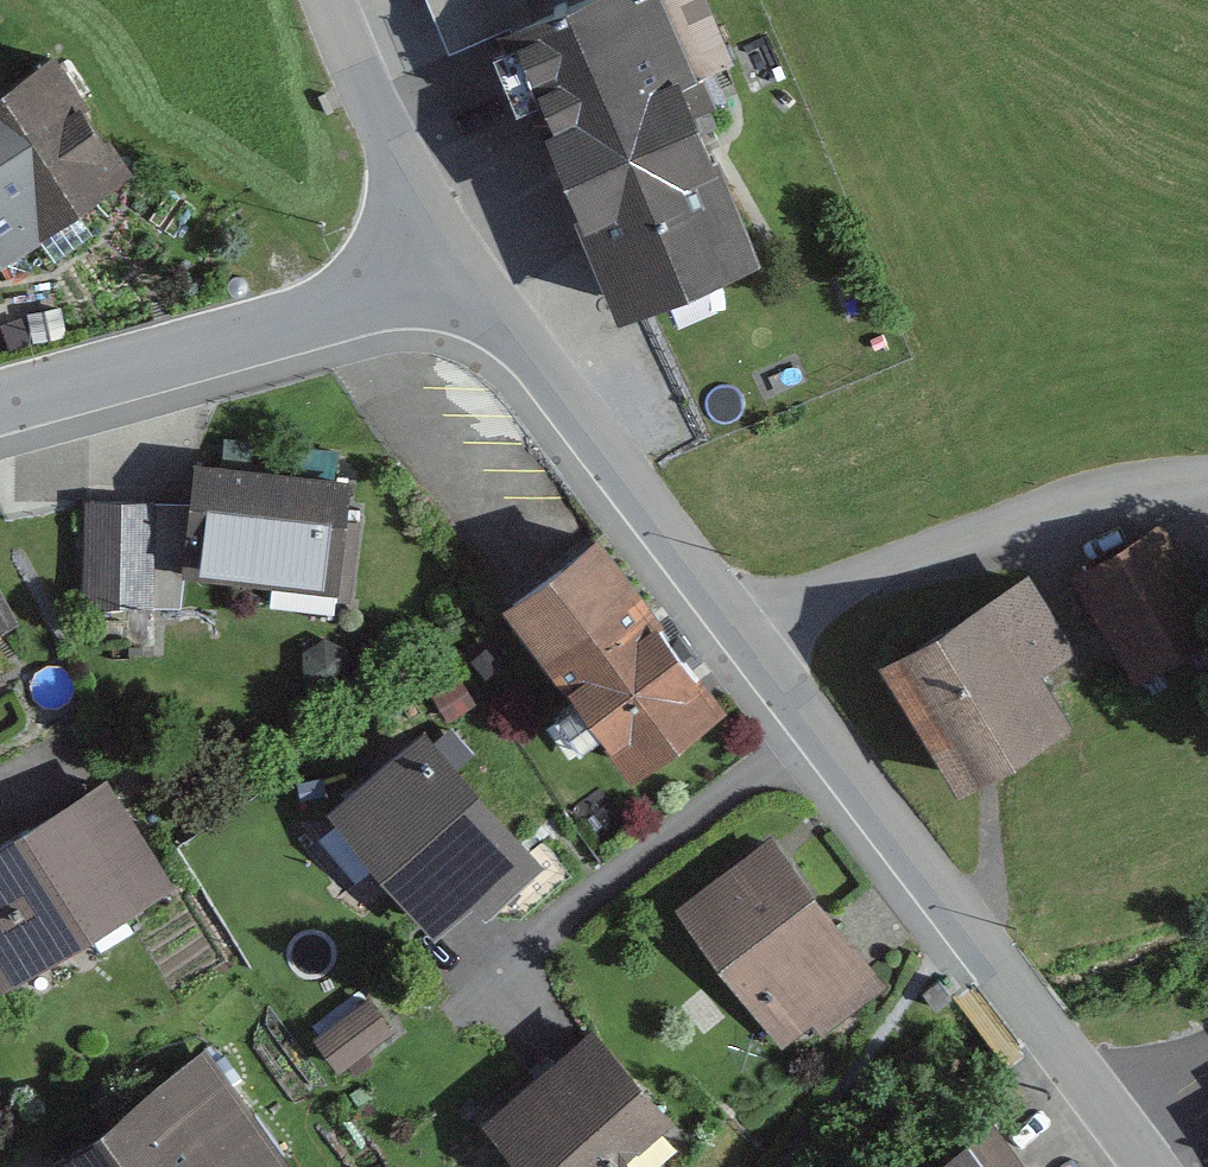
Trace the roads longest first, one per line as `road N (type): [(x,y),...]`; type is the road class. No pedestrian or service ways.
road 1 (tertiary): [(1148,1166),(739,634)]
road 2 (residential): [(739,634),(851,577),(997,521),(1149,472),(1207,469)]
road 3 (tertiary): [(739,634),(443,236)]
road 4 (residential): [(0,408),(233,342),(345,299),(443,236)]
road 5 (tertiary): [(443,236),(389,144),(329,0)]

